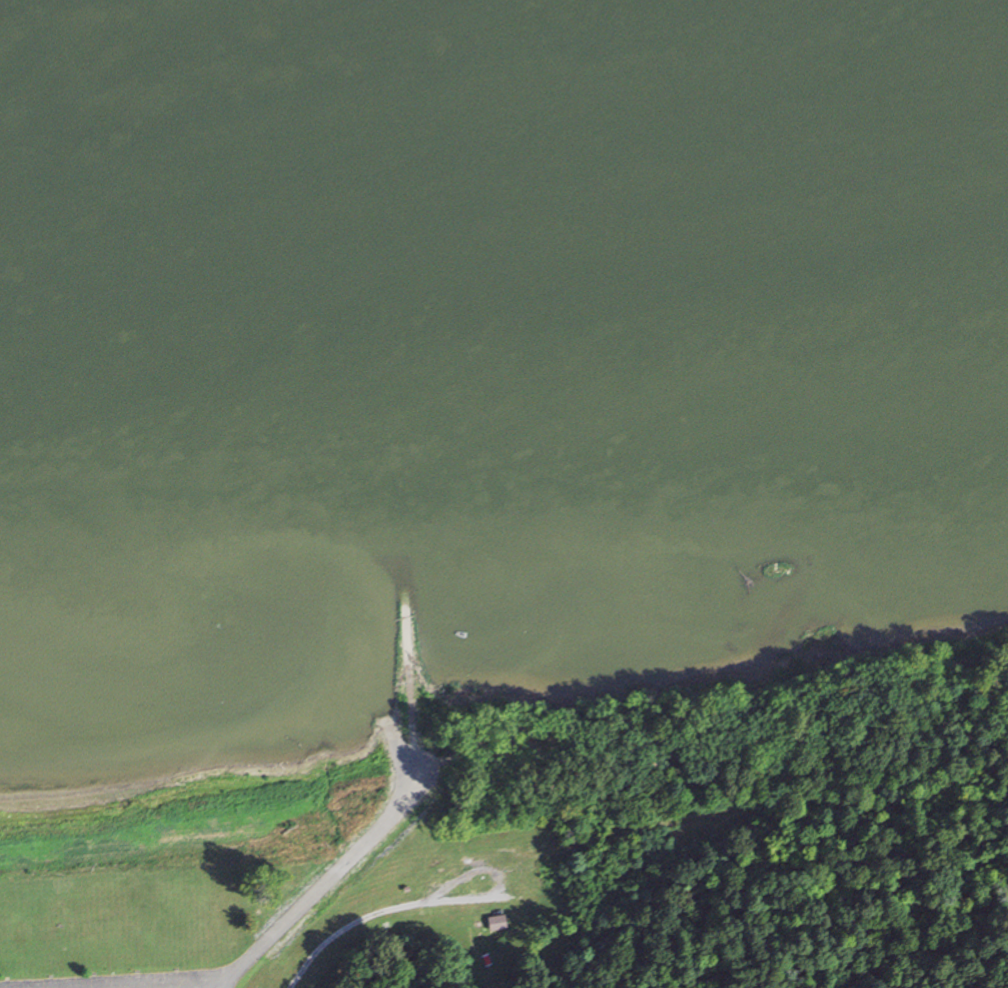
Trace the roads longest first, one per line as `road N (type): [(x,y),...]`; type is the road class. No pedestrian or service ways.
road 1 (residential): [(213,987),(394,813),(407,768),(382,715)]

